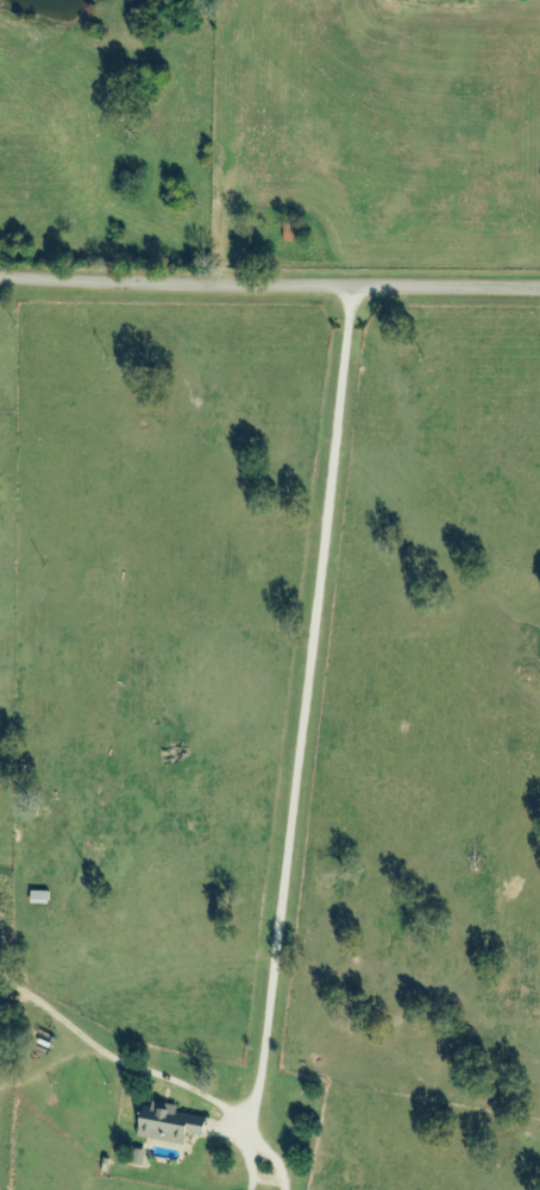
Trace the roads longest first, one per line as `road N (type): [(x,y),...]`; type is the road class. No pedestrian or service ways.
road 1 (residential): [(0,278),(539,289)]

